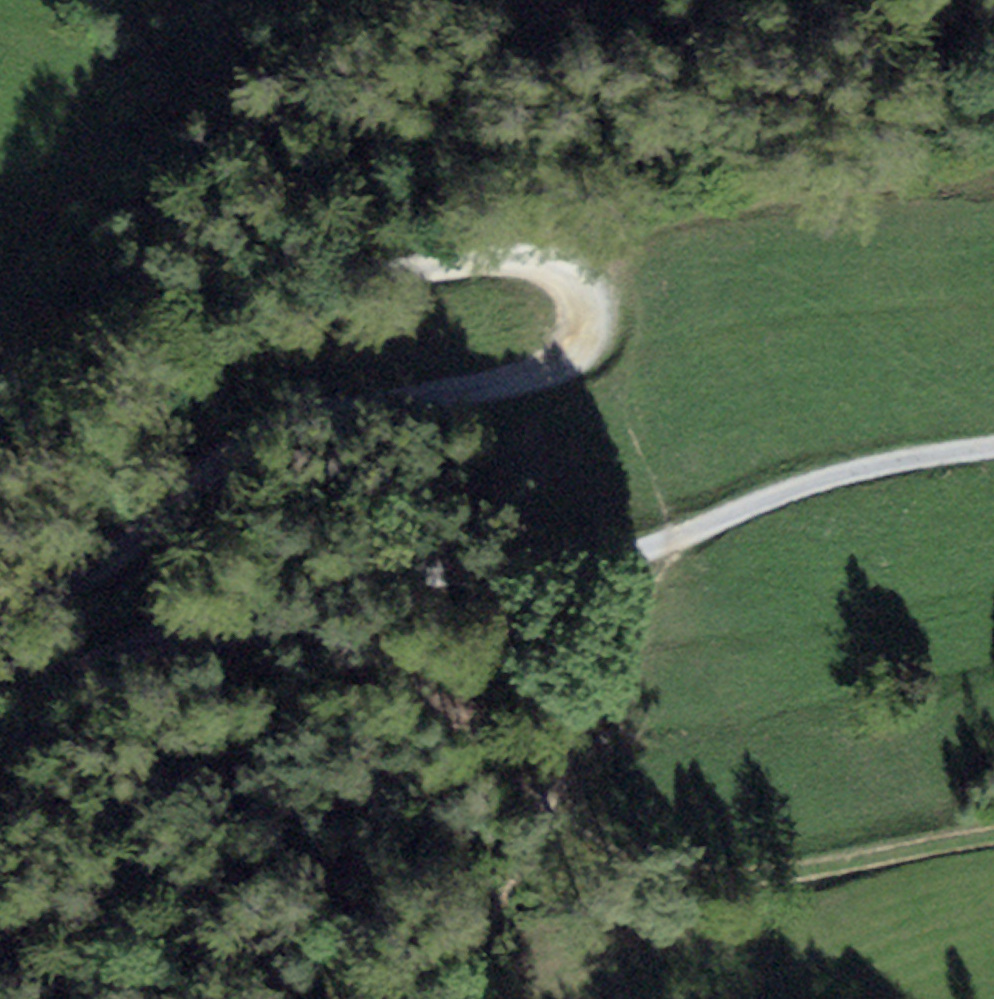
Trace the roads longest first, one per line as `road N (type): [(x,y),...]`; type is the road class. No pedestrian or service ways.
road 1 (track): [(0,608),(113,571),(238,457),(331,412),(526,383),(586,359),(606,319),(602,289),(579,266),(505,257),(376,282),(256,287),(130,333),(31,388),(0,381)]
road 2 (track): [(205,618),(393,664),(546,798),(793,873),(993,839)]
road 3 (track): [(679,537),(551,566),(324,564),(205,618),(0,664)]
road 4 (track): [(679,537),(795,483),(993,447)]

